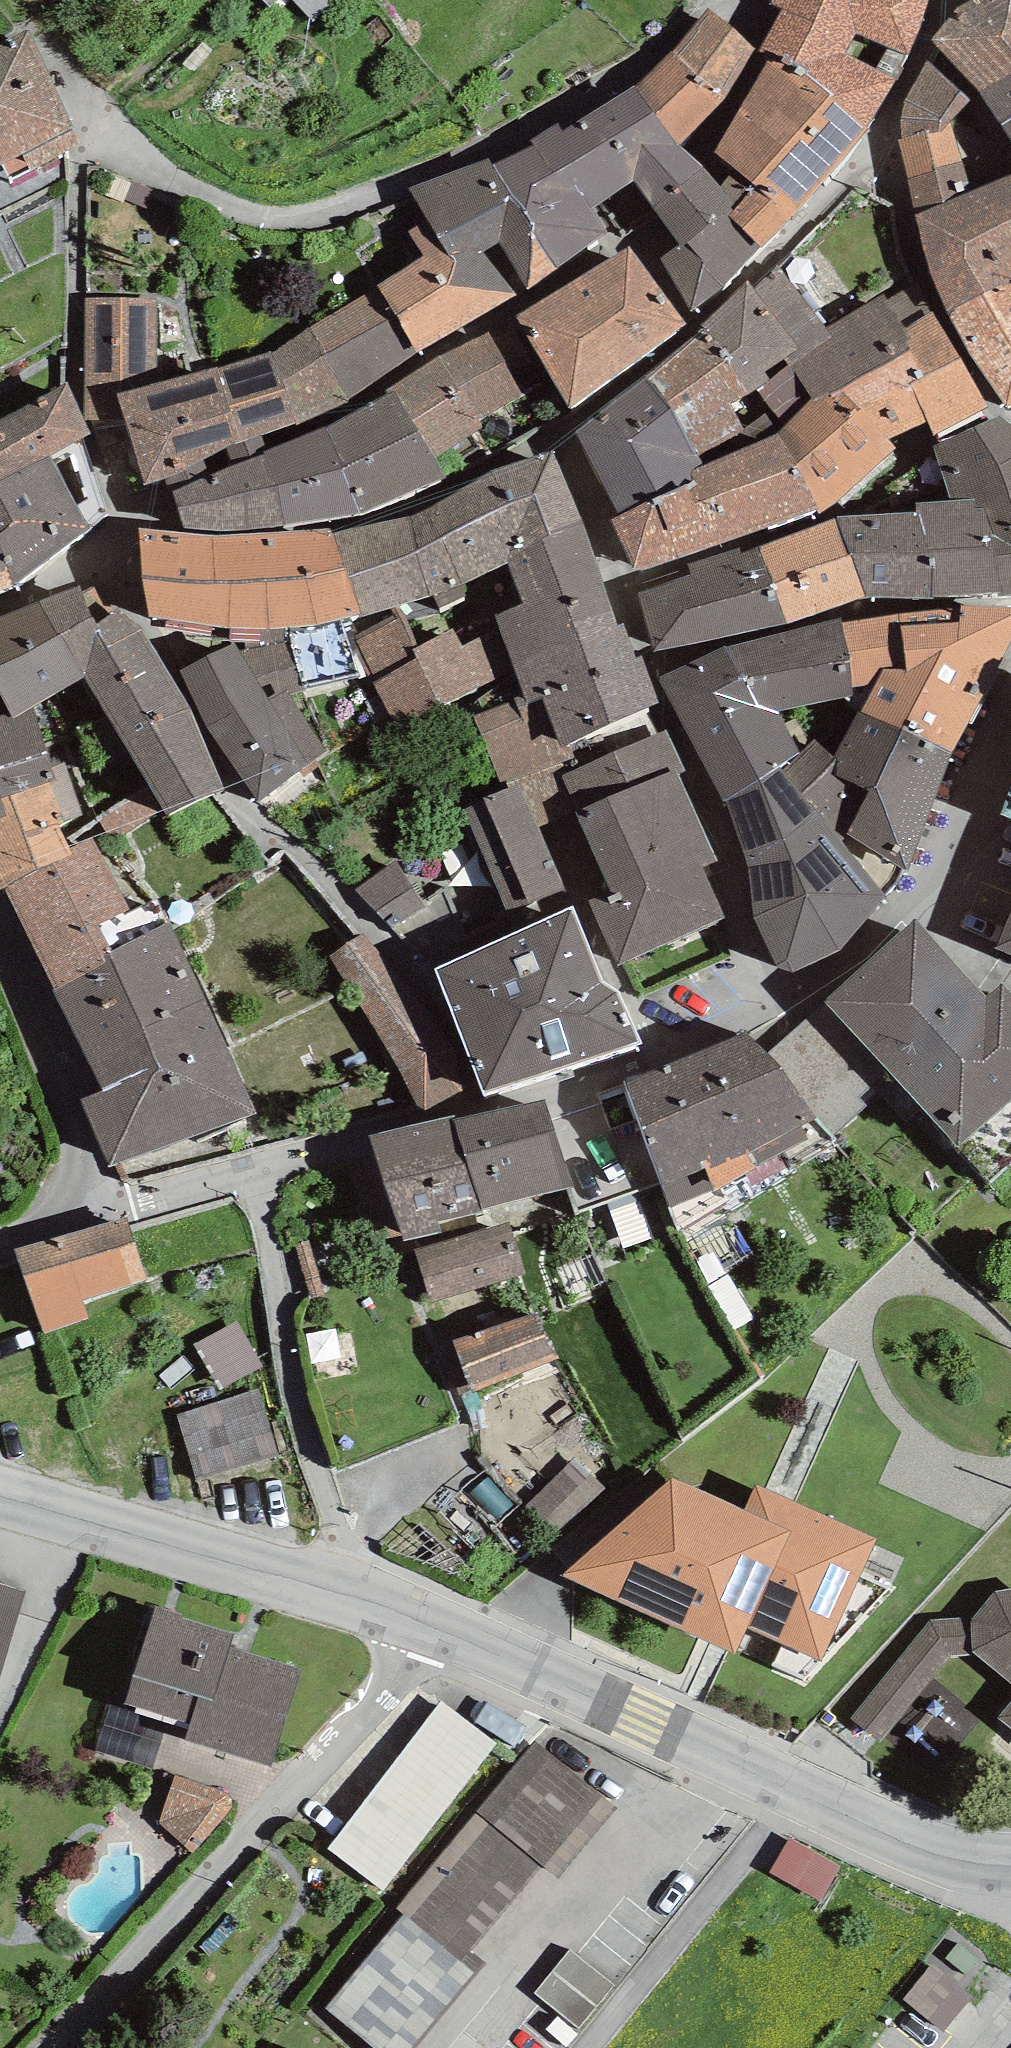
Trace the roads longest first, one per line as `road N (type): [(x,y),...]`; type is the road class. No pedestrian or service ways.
road 1 (residential): [(85,1217),(369,1130),(659,1059),(771,1004)]
road 2 (residential): [(720,0),(704,4),(615,85),(298,223),(258,224),(104,147)]
road 3 (tertiary): [(1010,1866),(920,1848),(416,1623)]
road 4 (residential): [(771,1004),(711,817),(556,436)]
road 5 (residential): [(416,1623),(396,1675),(56,2047)]
road 6 (tertiary): [(416,1623),(0,1497)]
road 7 (residential): [(771,1004),(827,974),(910,906),(1010,706)]
road 8 (residential): [(91,434),(74,391),(72,201),(78,161),(104,147)]
road 9 (residential): [(118,525),(133,598),(235,793)]
road 10 (residential): [(85,1217),(75,1153),(0,964)]
road 11 (track): [(88,115),(217,0)]
road 12 (residential): [(945,0),(873,155)]
road 13 (residential): [(118,525),(71,581),(0,606)]
road 14 (residential): [(104,147),(46,32)]

